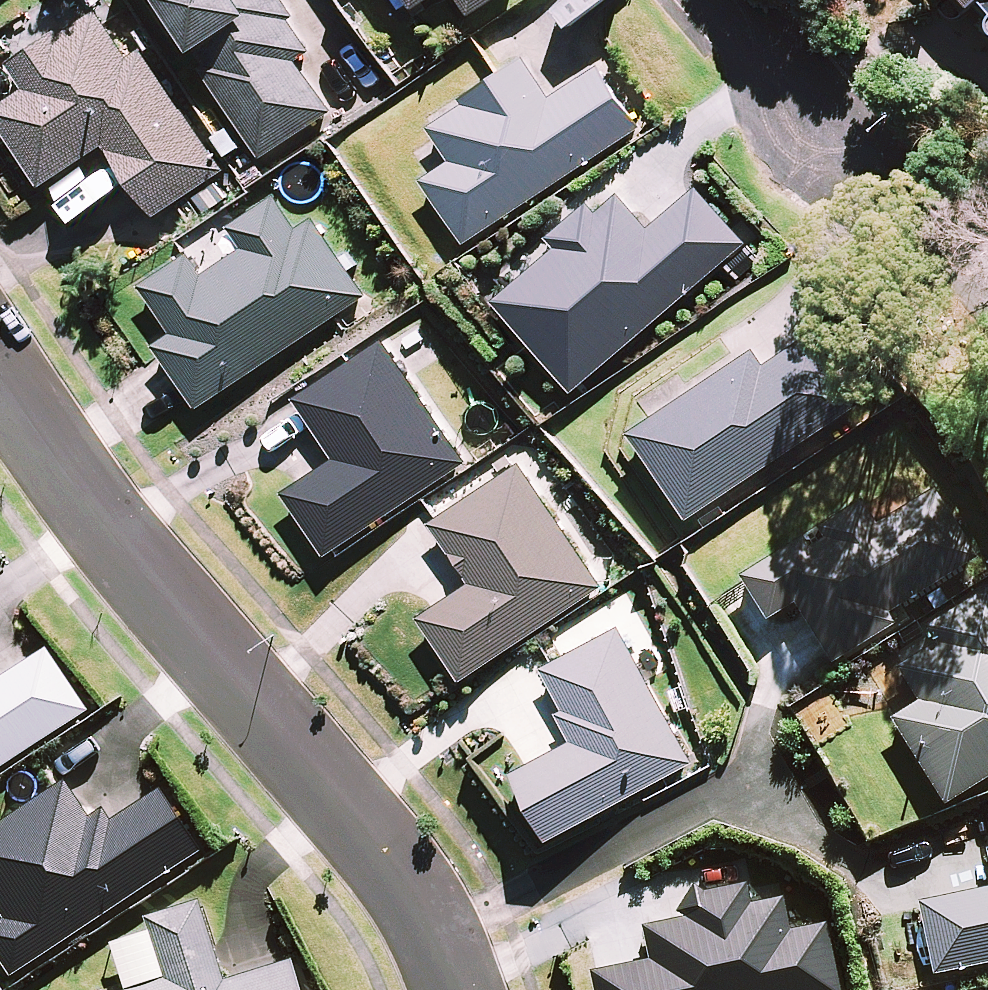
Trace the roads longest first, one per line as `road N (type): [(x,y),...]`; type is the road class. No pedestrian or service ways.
road 1 (residential): [(458,989),(390,854),(134,578),(0,377)]
road 2 (residential): [(987,349),(899,209),(729,0)]

